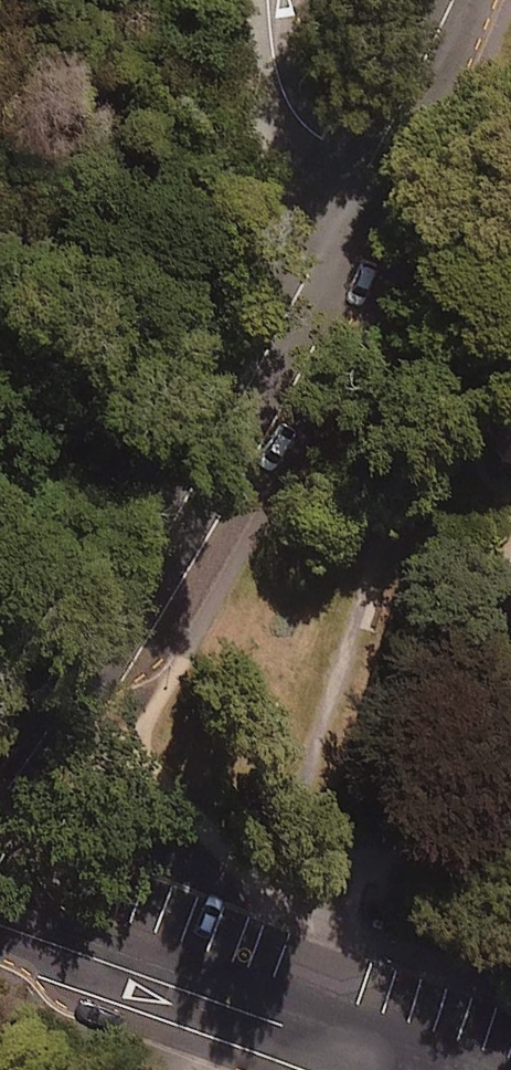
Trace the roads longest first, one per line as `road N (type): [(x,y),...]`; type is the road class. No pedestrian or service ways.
road 1 (unclassified): [(0,802),(137,590),(362,165)]
road 2 (residential): [(0,905),(448,1069)]
road 3 (residential): [(362,165),(295,112),(277,69),(269,0)]
road 4 (unclassified): [(362,165),(445,0)]

